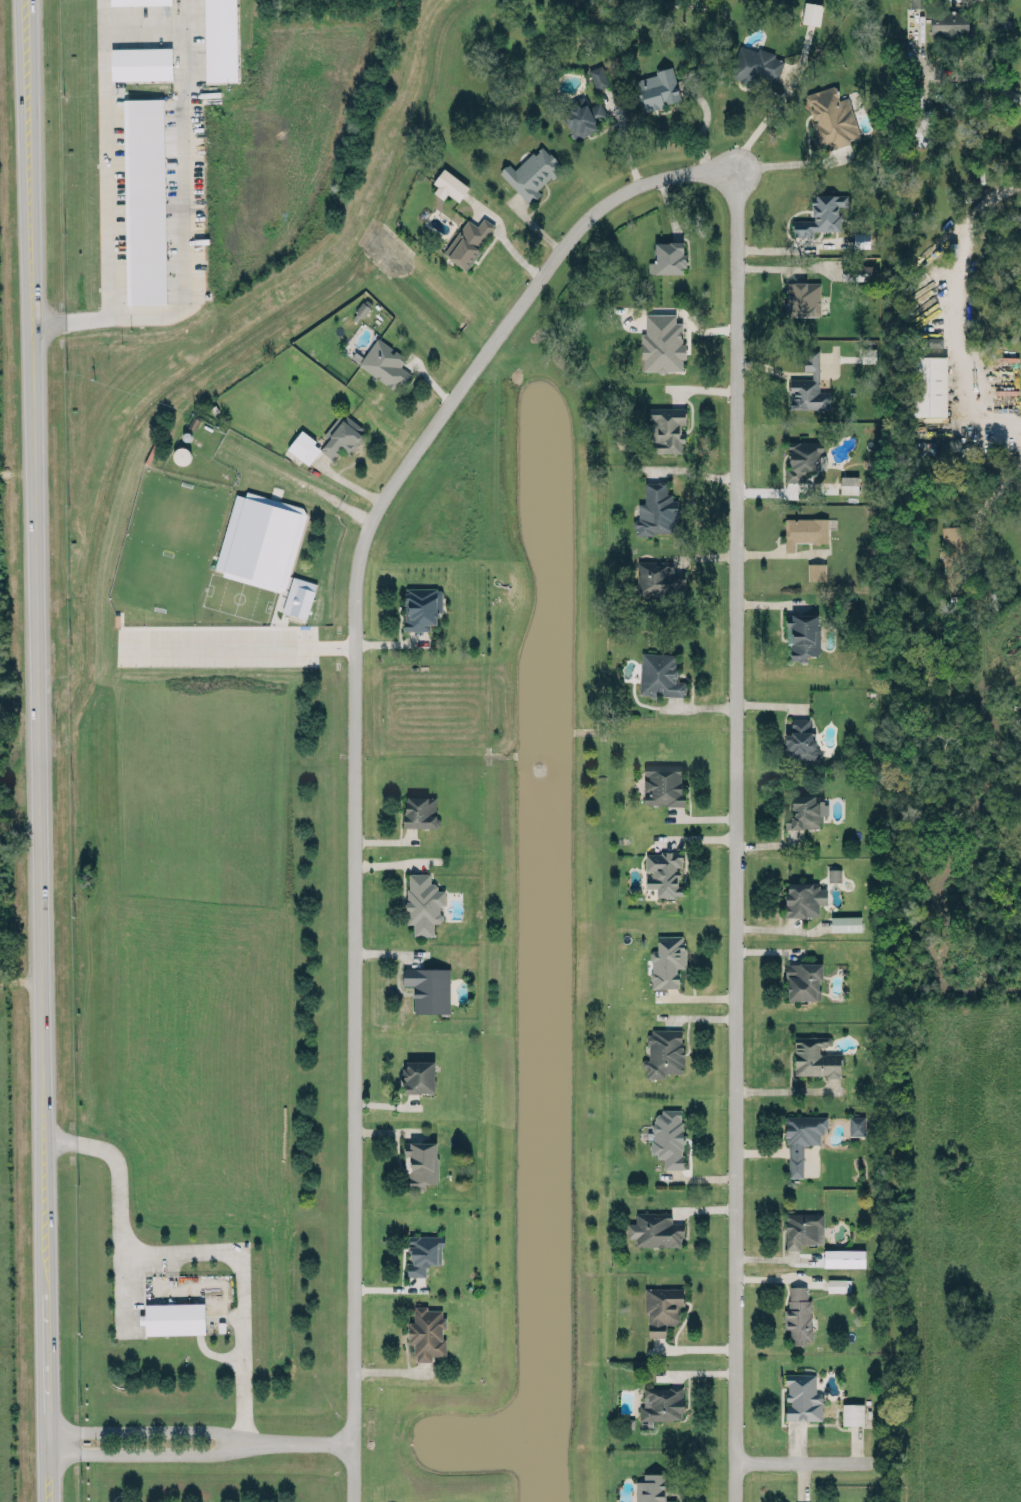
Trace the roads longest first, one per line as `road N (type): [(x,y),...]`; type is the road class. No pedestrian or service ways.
road 1 (residential): [(728,174),(691,170),(612,195),(571,236),(359,549),(351,593),(351,1440)]
road 2 (residential): [(739,1501),(738,201),(728,174)]
road 3 (primary): [(45,1144),(34,324)]
road 4 (primary): [(51,1501),(45,1144)]
road 5 (primary): [(34,324),(30,0)]
road 6 (residential): [(351,1440),(50,1440)]
road 7 (residential): [(1020,467),(979,516),(980,556),(994,585)]

